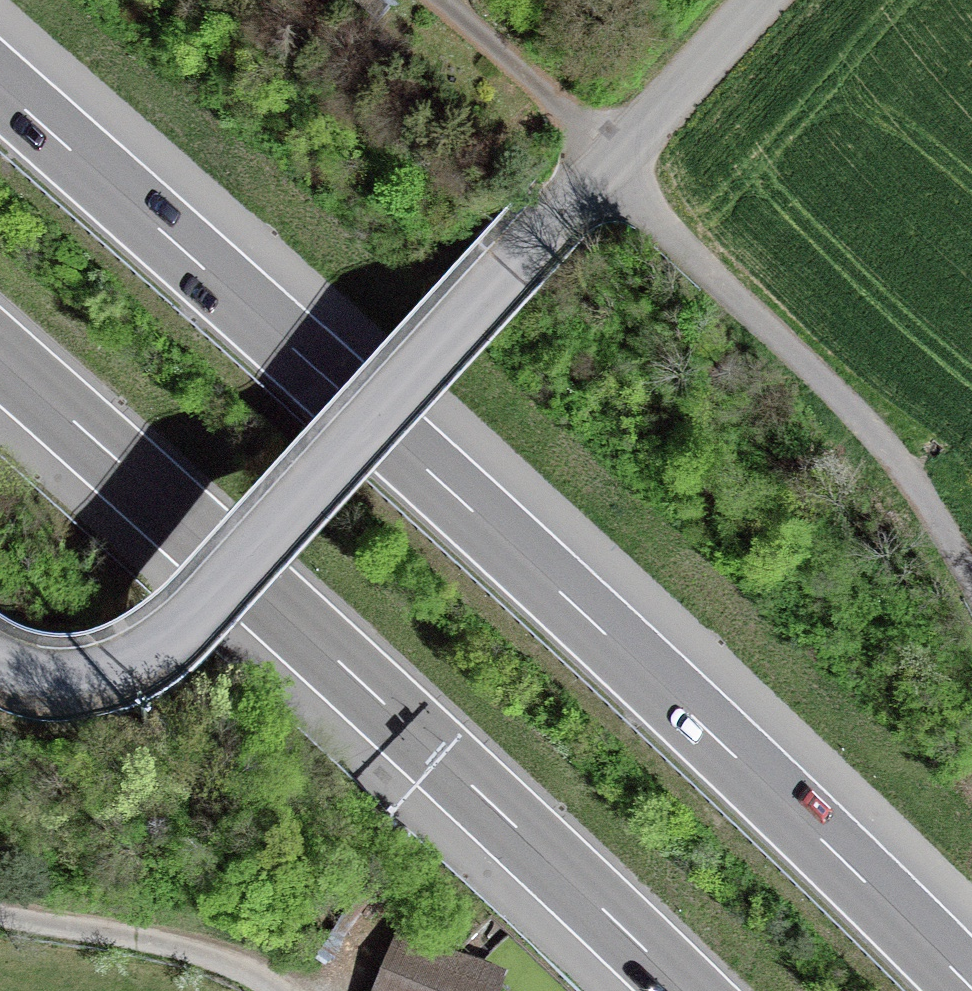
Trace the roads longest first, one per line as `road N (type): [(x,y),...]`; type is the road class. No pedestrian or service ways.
road 1 (motorway): [(971,990),(467,506),(0,88)]
road 2 (motorway): [(0,356),(687,990)]
road 3 (unclassified): [(611,161),(164,645),(94,679),(33,680),(0,668)]
road 4 (track): [(971,585),(880,444),(611,161)]
road 5 (track): [(280,990),(185,948),(0,913)]
road 6 (residential): [(428,0),(611,161)]
road 7 (unclassified): [(763,0),(611,161)]

